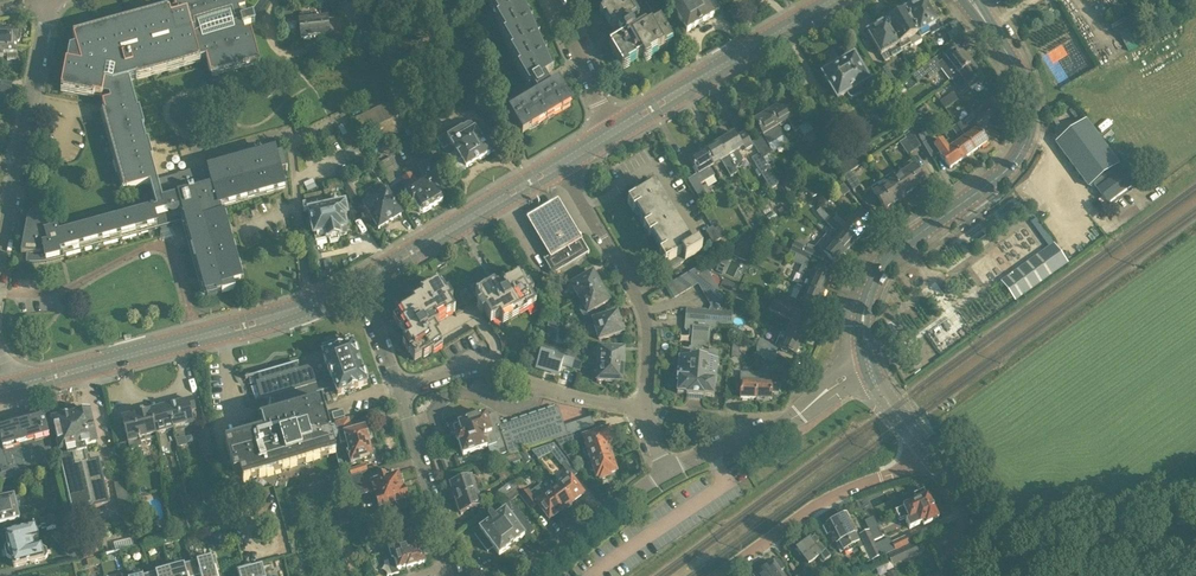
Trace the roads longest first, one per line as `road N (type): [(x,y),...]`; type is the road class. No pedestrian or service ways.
road 1 (tertiary): [(869,368),(859,321),(873,273),(1007,171),(1030,131),(1031,93),(971,0)]
road 2 (secondary): [(4,389),(244,325),(359,283)]
road 3 (residential): [(643,409),(642,308),(563,163)]
road 4 (residential): [(0,260),(52,0)]
road 5 (secondary): [(615,132),(834,0)]
road 6 (residential): [(643,409),(488,366),(397,390)]
road 7 (residential): [(721,575),(831,497),(931,457)]
road 8 (secondary): [(359,283),(563,163)]
road 9 (residential): [(666,472),(788,421),(869,368)]
road 10 (residential): [(454,575),(397,390)]
road 11 (residential): [(526,575),(666,472)]
road 12 (unclassified): [(1195,541),(1051,573)]
road 13 (residential): [(615,132),(555,0)]

